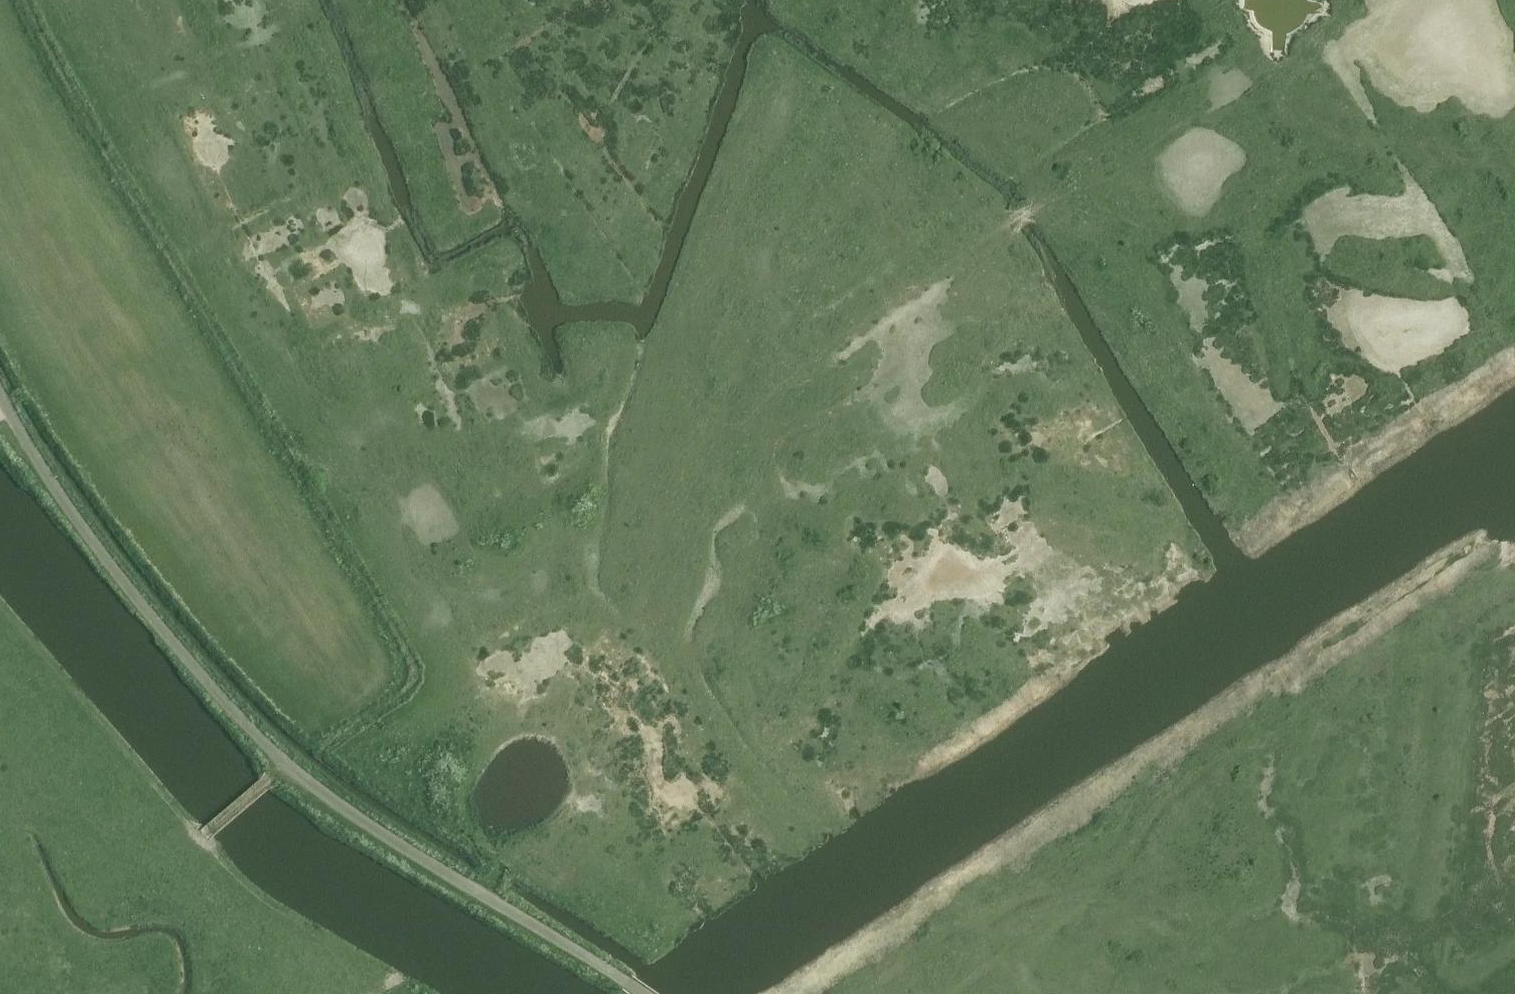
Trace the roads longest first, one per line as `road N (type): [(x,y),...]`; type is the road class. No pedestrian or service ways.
road 1 (unclassified): [(644,993),(295,772),(96,546),(0,393)]
road 2 (track): [(290,767),(192,847)]

